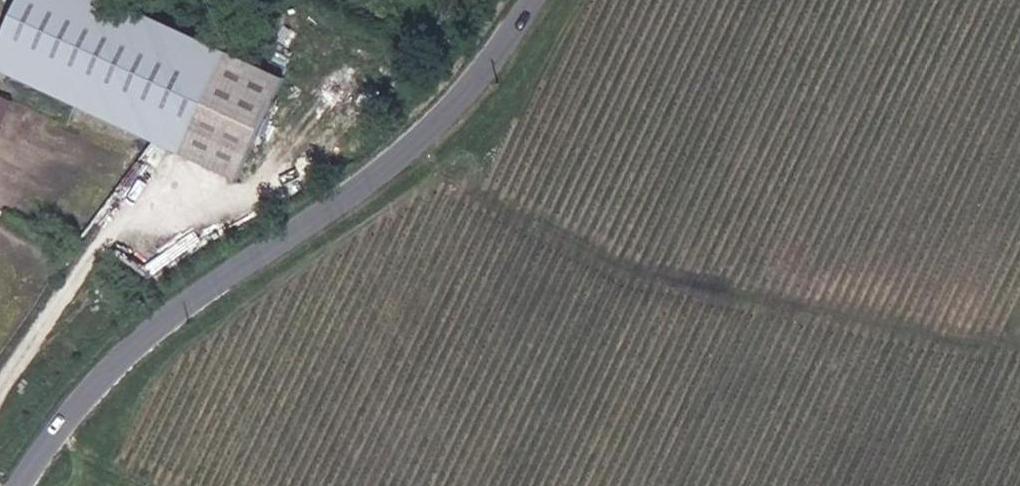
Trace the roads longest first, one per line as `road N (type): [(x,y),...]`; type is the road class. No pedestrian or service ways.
road 1 (unclassified): [(15,485),(185,305),(334,208),(473,94),(533,0)]

